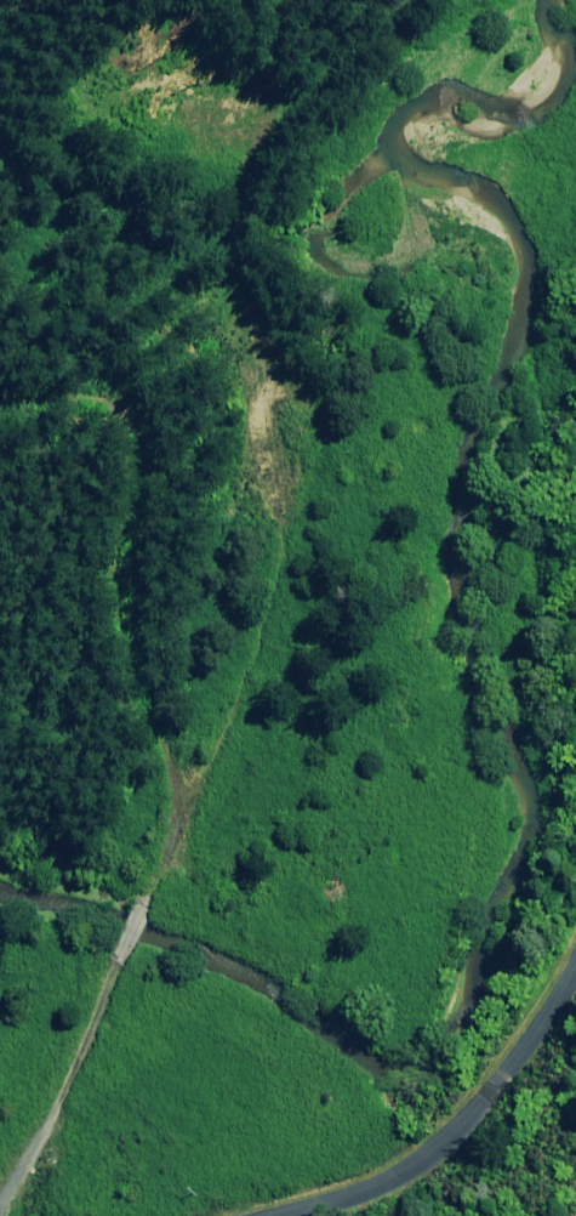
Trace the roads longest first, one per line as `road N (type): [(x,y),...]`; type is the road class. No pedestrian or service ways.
road 1 (track): [(0,411),(93,401),(126,414),(141,434),(117,573),(133,662),(172,768),(177,825),(58,1107),(0,1205)]
road 2 (track): [(177,825),(270,601),(281,527),(250,349)]
road 3 (unclassified): [(265,1215),(365,1186),(423,1157),(485,1092),(575,958)]

